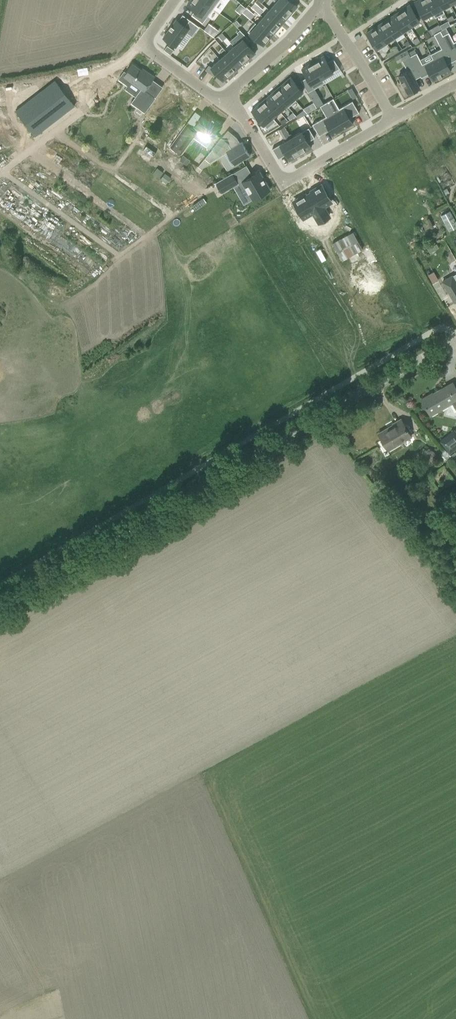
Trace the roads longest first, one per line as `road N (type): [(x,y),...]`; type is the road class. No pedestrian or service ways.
road 1 (tertiary): [(0,604),(455,341)]
road 2 (residential): [(223,102),(284,177),(393,118)]
road 3 (residential): [(175,0),(149,35),(150,47),(223,102)]
road 4 (residential): [(320,2),(223,102)]
road 5 (residential): [(320,2),(393,118)]

